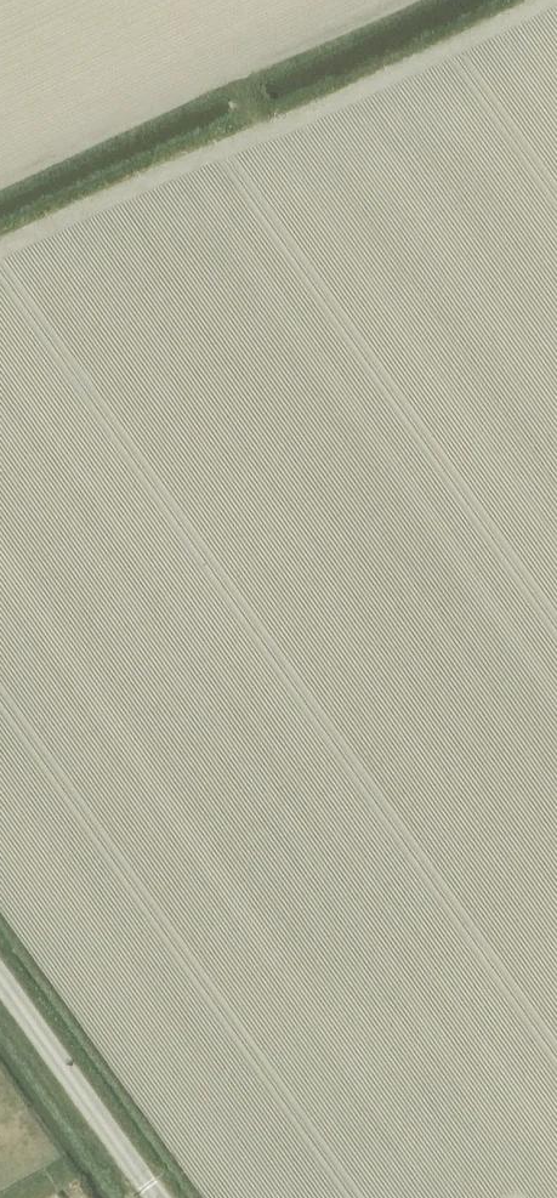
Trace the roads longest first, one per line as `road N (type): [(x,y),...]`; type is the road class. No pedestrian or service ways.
road 1 (unclassified): [(155,1197),(0,981)]

